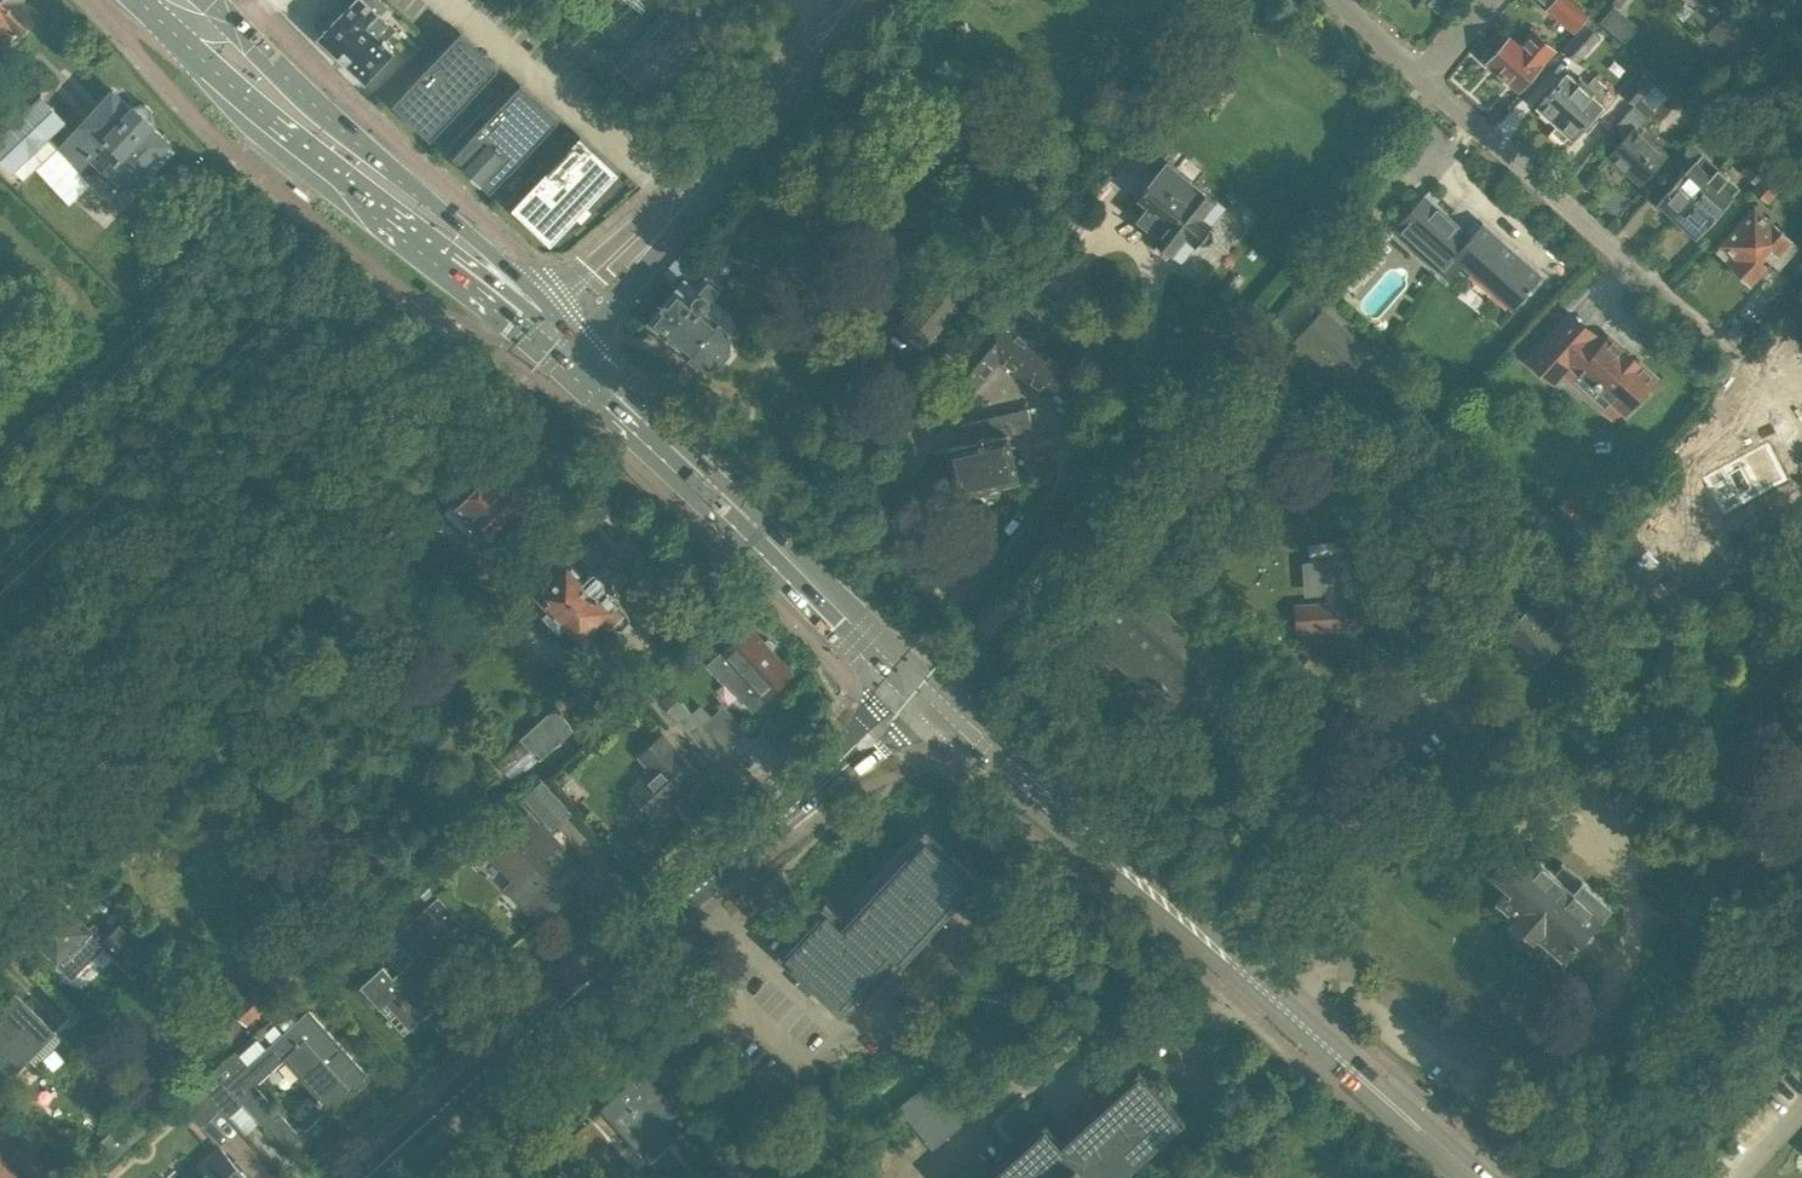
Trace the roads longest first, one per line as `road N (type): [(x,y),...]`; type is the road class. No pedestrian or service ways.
road 1 (primary): [(1476,1177),(923,688)]
road 2 (residential): [(0,918),(517,393)]
road 3 (primary): [(139,0),(480,290),(540,321)]
road 4 (primary): [(923,688),(568,347)]
road 5 (primary): [(540,321),(497,259),(209,0)]
road 6 (tertiary): [(366,1177),(694,893)]
road 7 (residential): [(1703,327),(1425,81)]
road 8 (tertiary): [(694,893),(923,688)]
road 9 (tertiary): [(568,347),(683,224),(744,130)]
road 10 (tertiary): [(744,130),(540,321)]
road 11 (residential): [(694,893),(844,1034)]
road 12 (tertiary): [(744,130),(855,0)]
road 13 (residential): [(1425,81),(1333,0)]

